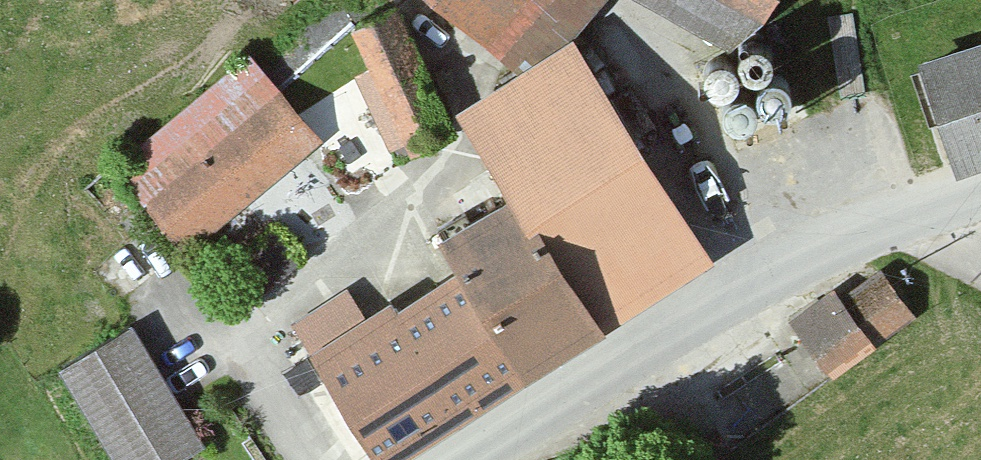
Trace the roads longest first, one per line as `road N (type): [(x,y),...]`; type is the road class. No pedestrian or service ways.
road 1 (unclassified): [(980,190),(812,250),(718,298),(469,459)]

